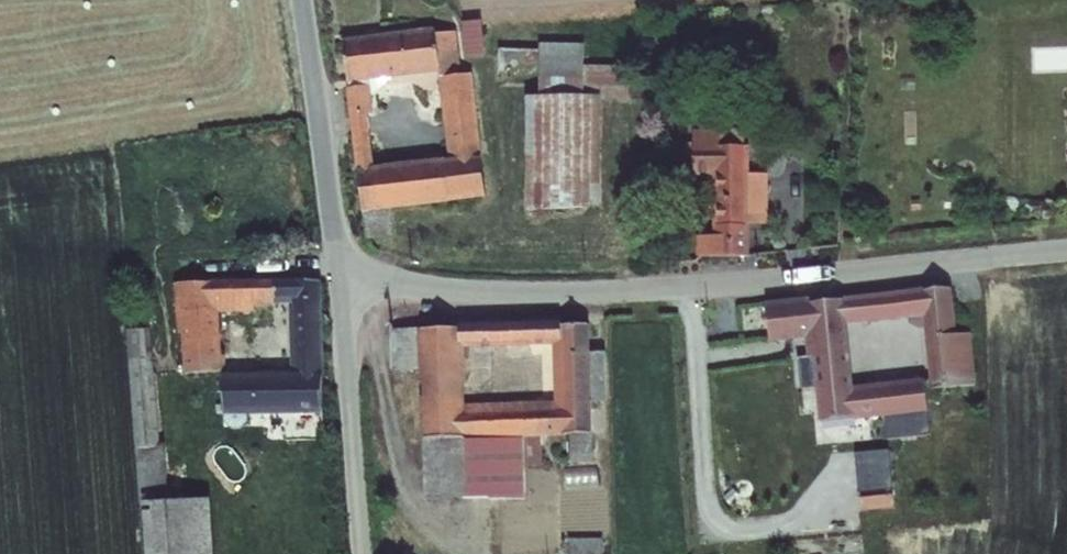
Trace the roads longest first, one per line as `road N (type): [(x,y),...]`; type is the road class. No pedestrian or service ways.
road 1 (residential): [(1066,249),(543,293),(342,281)]
road 2 (residential): [(342,281),(300,0)]
road 3 (unclassified): [(359,553),(342,281)]

